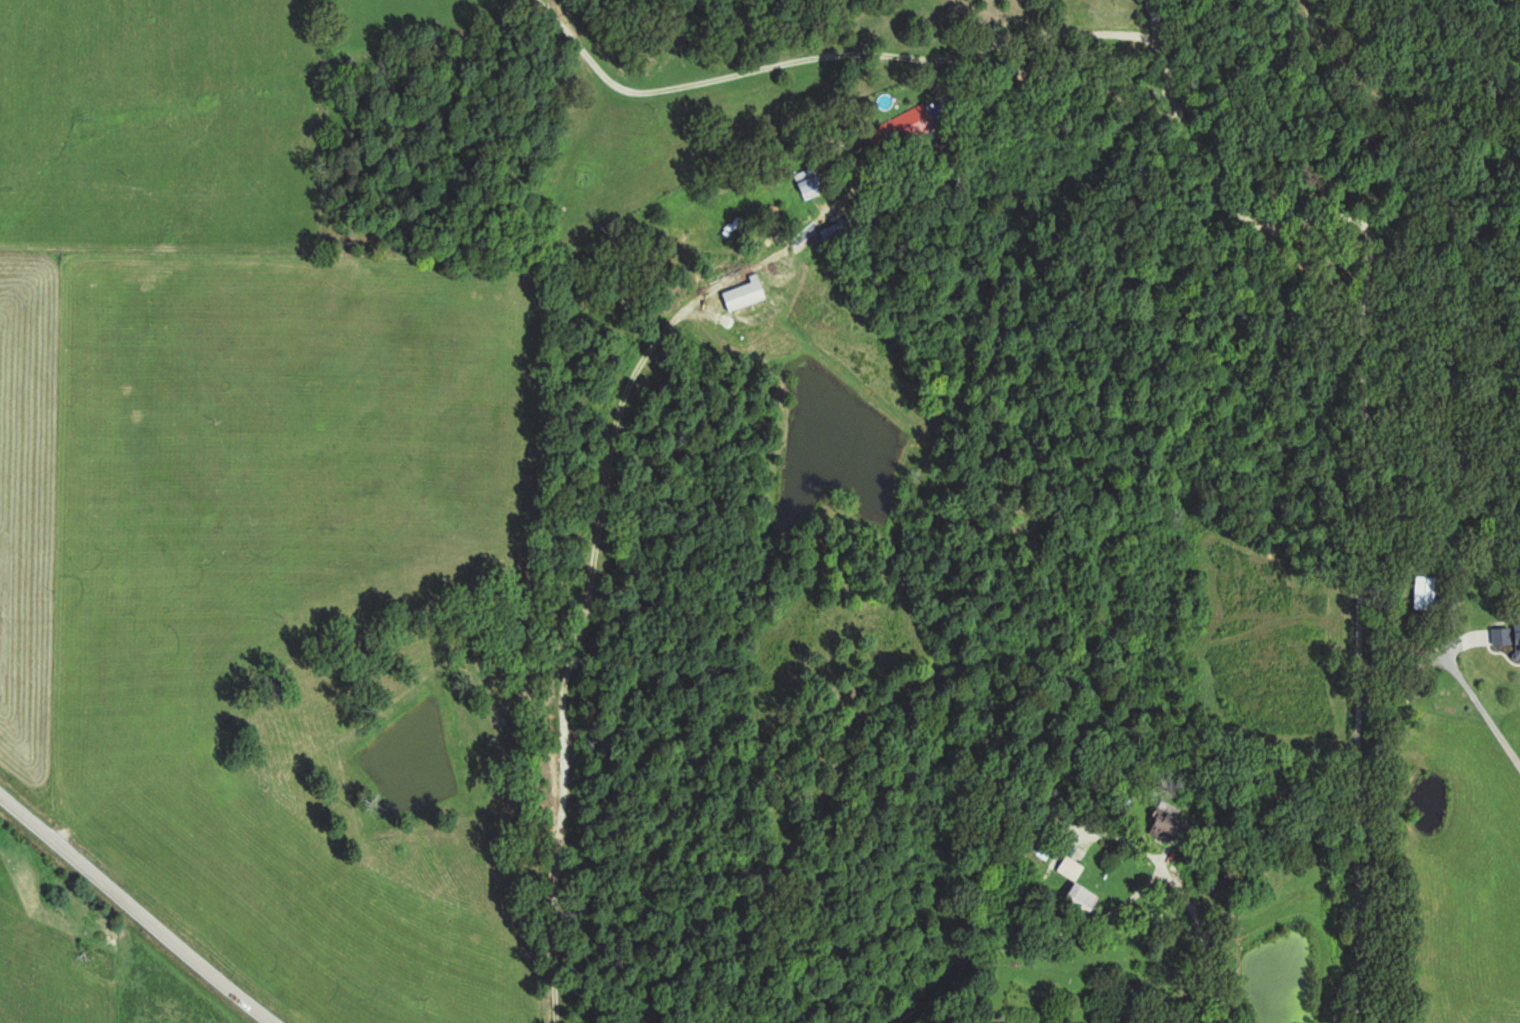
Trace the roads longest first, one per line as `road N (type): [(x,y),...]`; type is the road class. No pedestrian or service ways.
road 1 (tertiary): [(297,1022),(0,785)]

